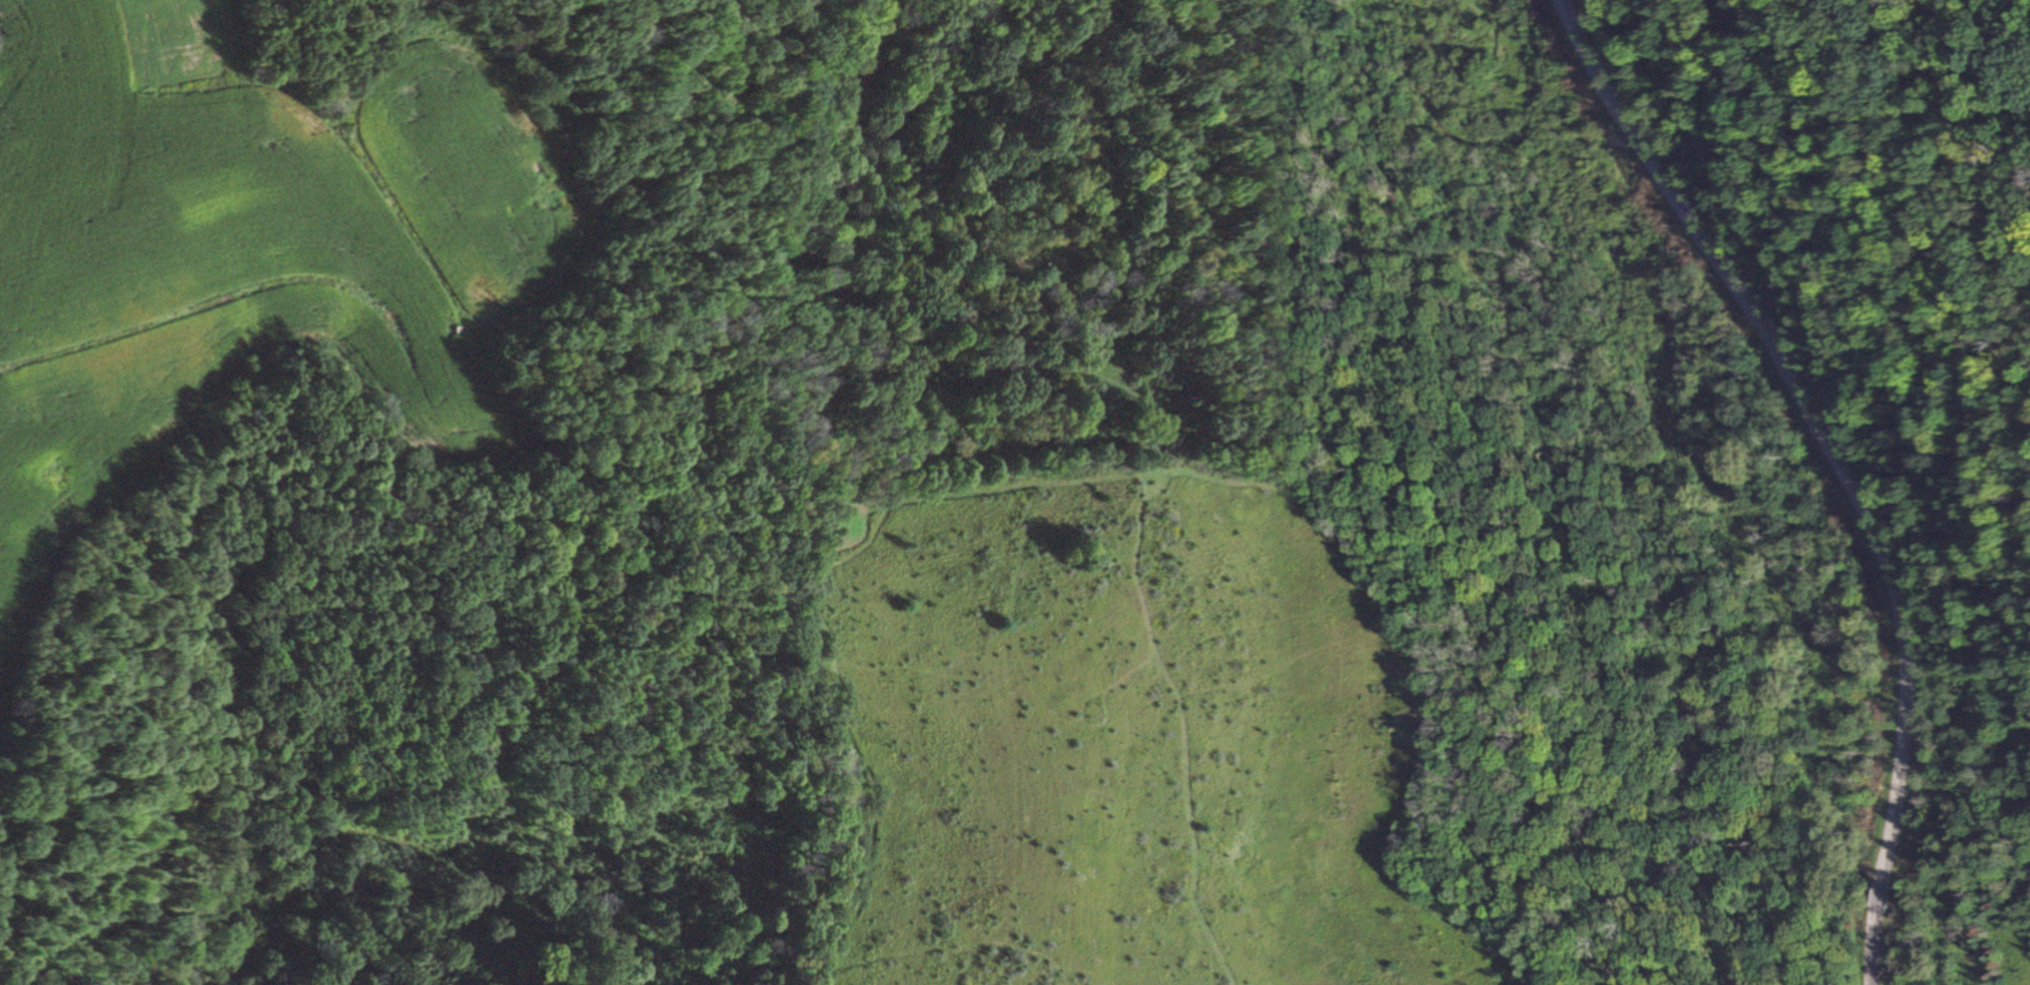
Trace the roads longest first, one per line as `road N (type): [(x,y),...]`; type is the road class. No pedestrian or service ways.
road 1 (secondary): [(1562,0),(1653,161),(1757,316),(1889,559),(1907,695),(1875,984)]

